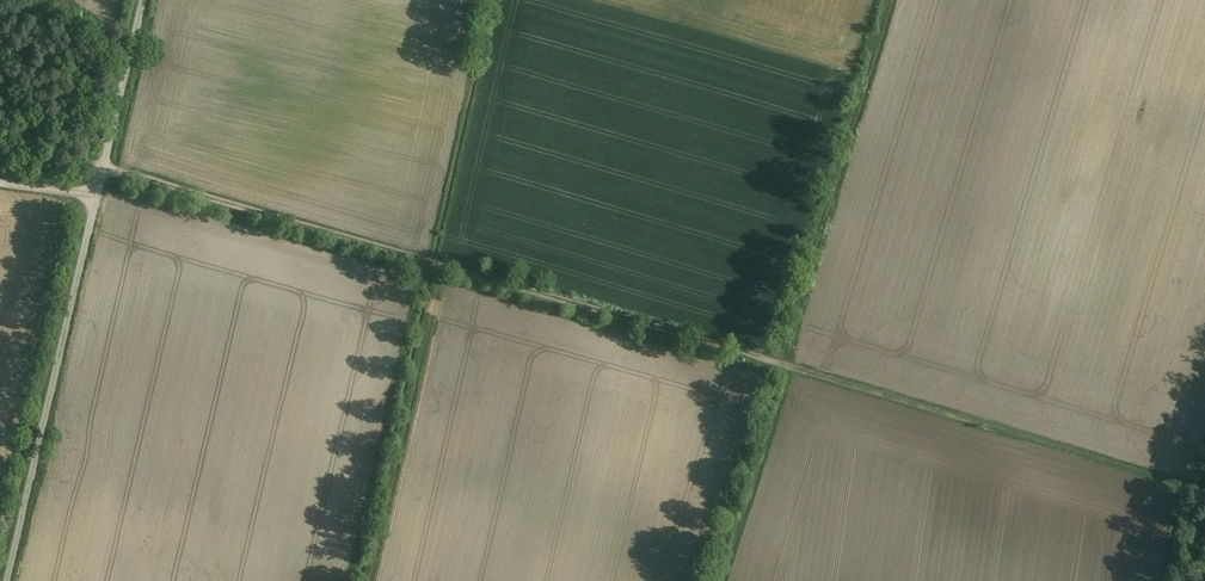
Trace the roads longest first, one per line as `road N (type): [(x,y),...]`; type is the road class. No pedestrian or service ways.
road 1 (track): [(1204,488),(70,154)]
road 2 (track): [(890,0),(713,580)]
road 3 (unclassified): [(7,580),(143,0)]

